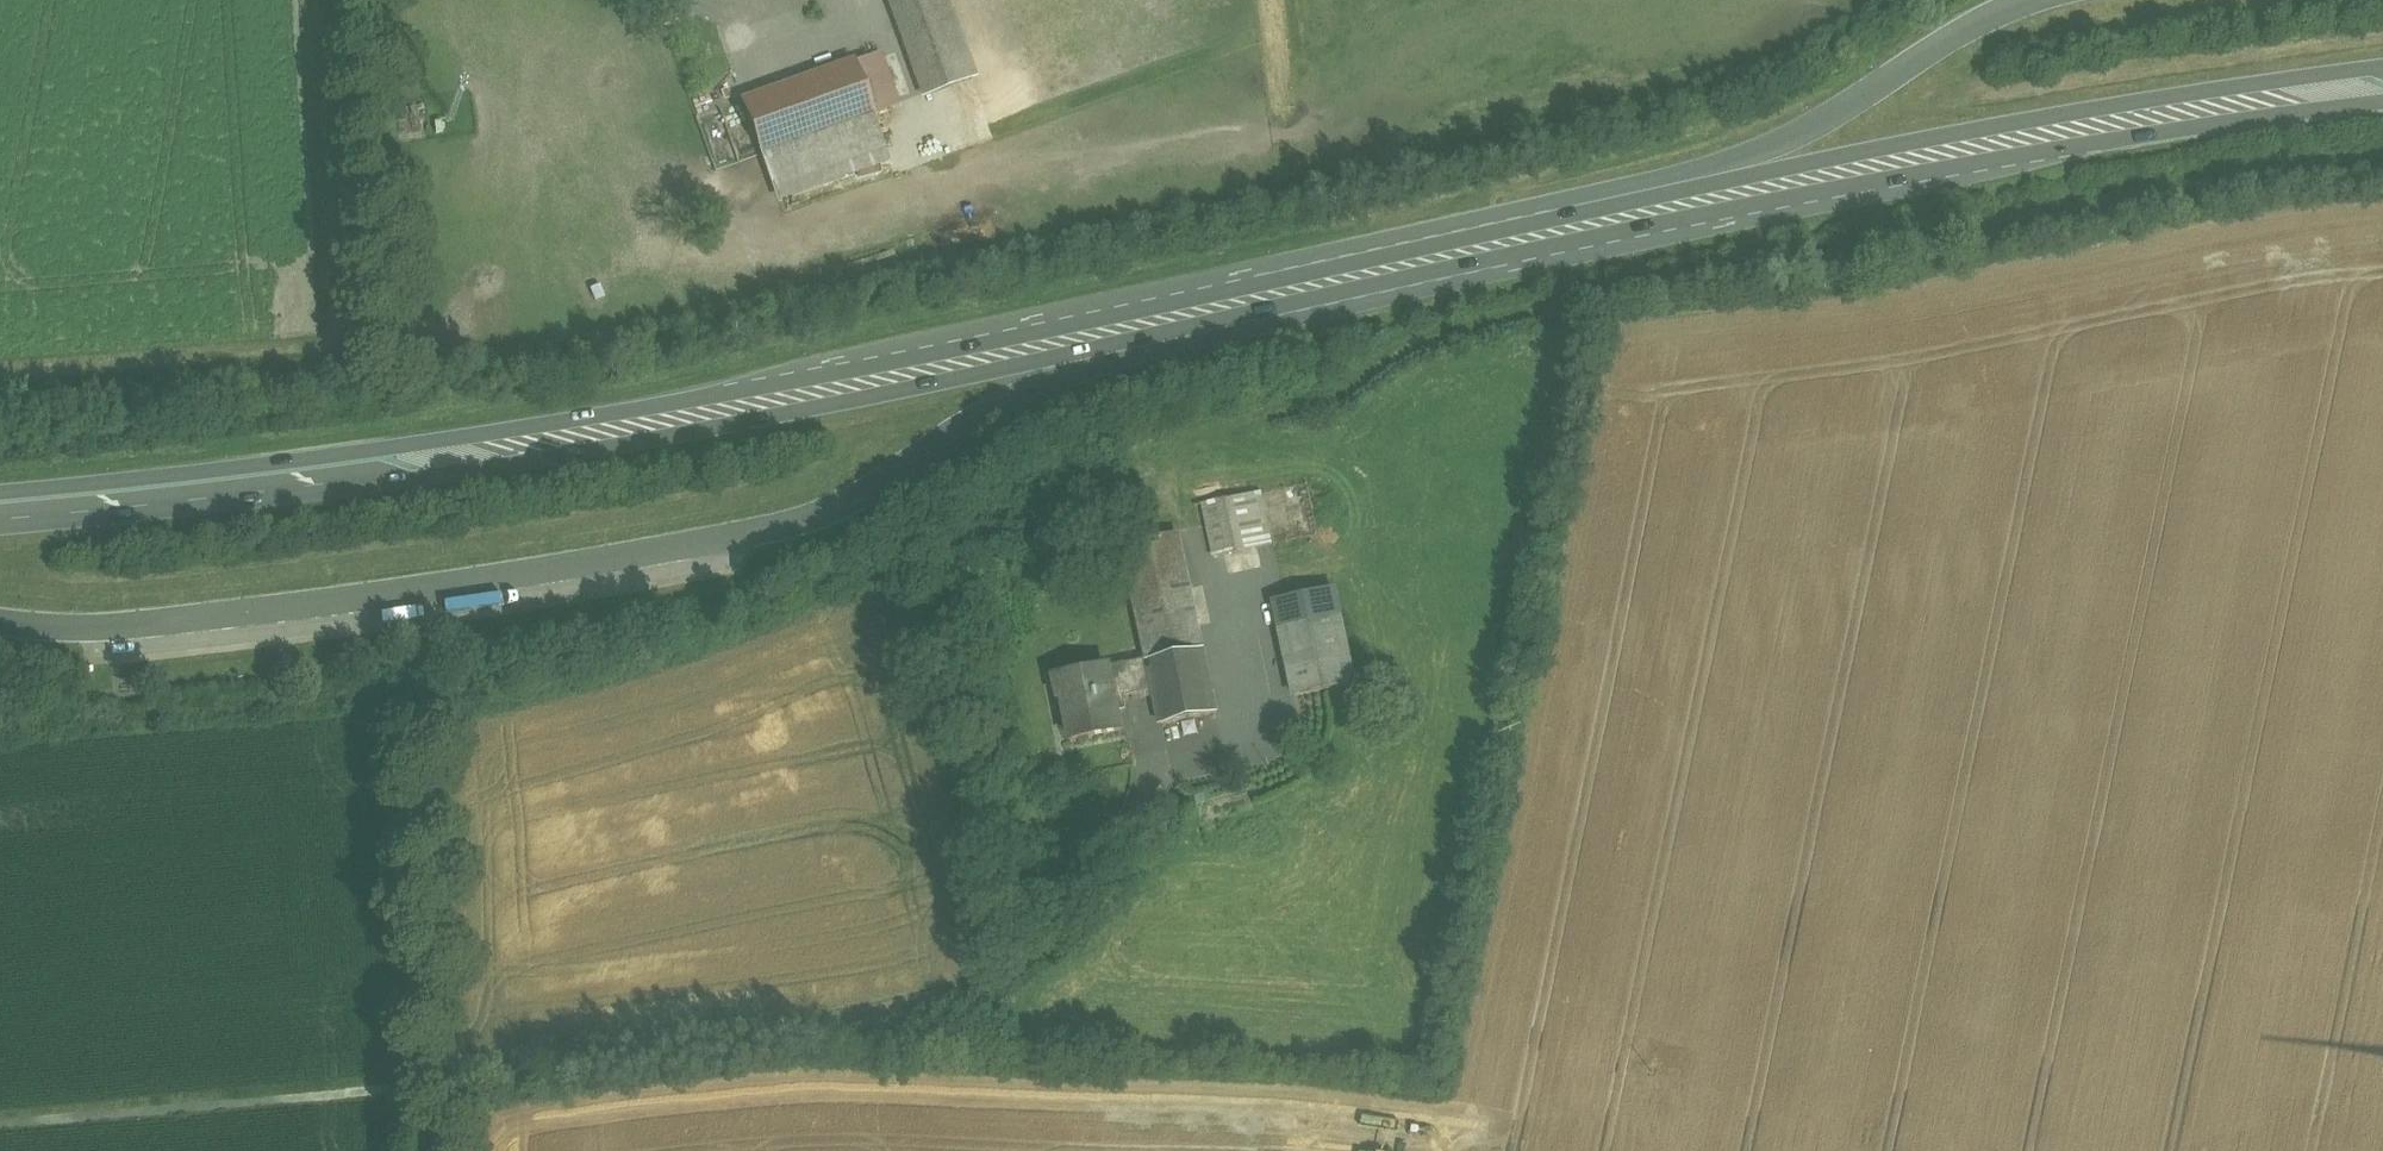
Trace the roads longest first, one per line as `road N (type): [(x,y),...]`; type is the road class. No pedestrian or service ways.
road 1 (trunk): [(2382,81),(1688,201),(740,407),(384,470),(0,511)]
road 2 (unclassified): [(437,1150),(436,1087),(977,1028),(1191,766)]
road 3 (track): [(416,766),(436,1087),(0,1124)]

